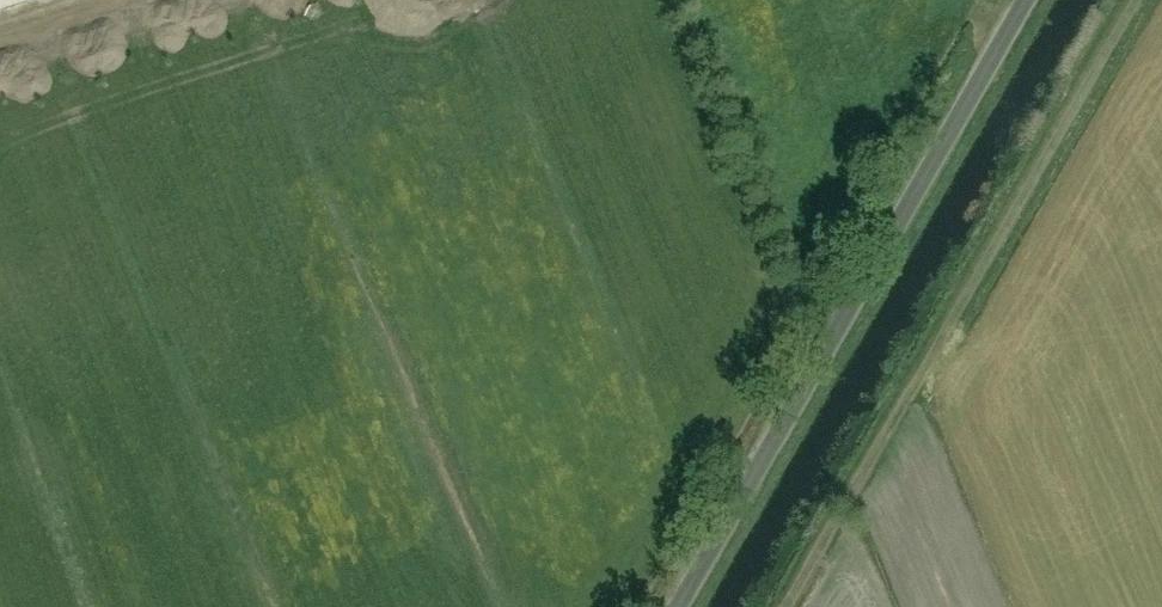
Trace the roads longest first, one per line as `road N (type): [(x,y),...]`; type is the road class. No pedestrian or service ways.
road 1 (unclassified): [(682,606),(1030,0)]
road 2 (track): [(787,606),(1132,0)]

